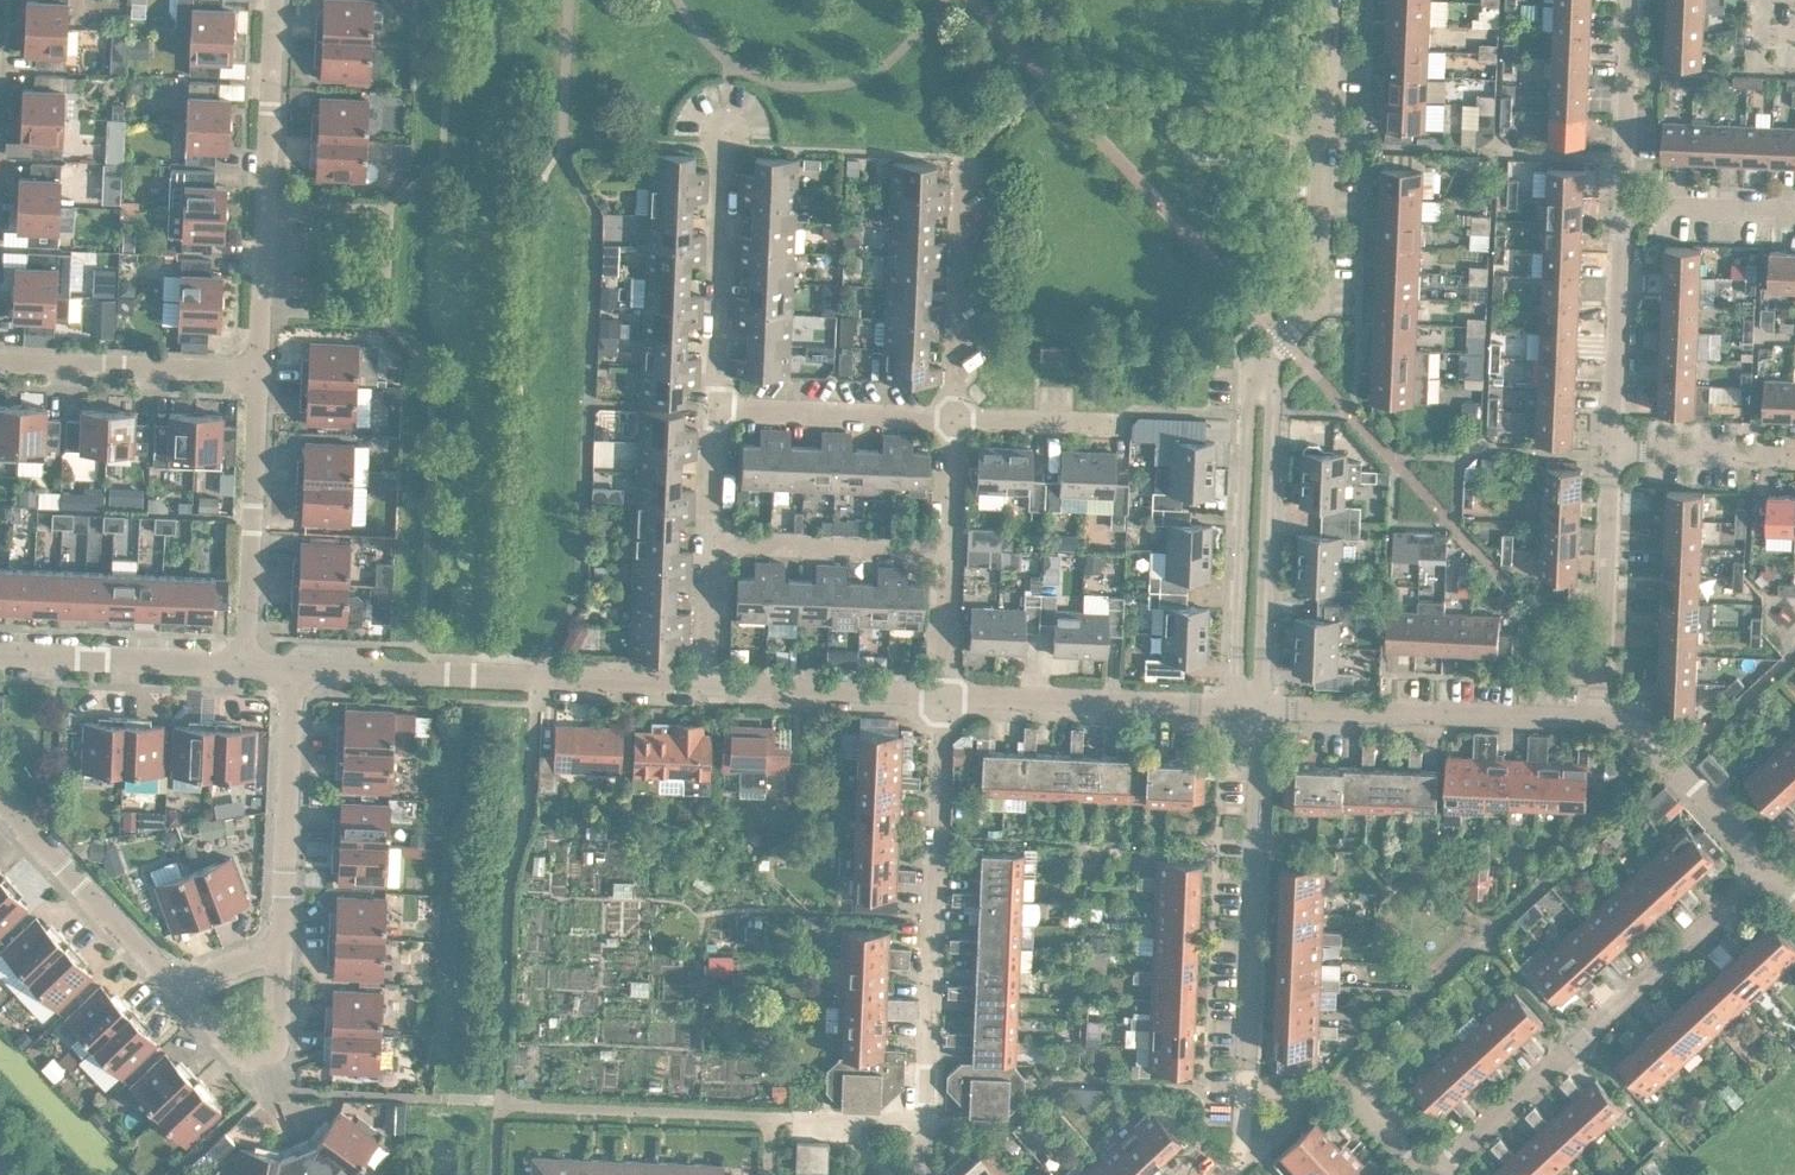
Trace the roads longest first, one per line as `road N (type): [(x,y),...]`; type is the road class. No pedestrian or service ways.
road 1 (residential): [(929,1174),(918,1119),(944,696)]
road 2 (residential): [(1226,1174),(1244,1156),(1250,1128),(1260,704)]
road 3 (residential): [(1430,1174),(1762,871)]
road 4 (residential): [(708,689),(294,679)]
road 5 (residential): [(1261,368),(1316,305),(1329,0)]
road 6 (residential): [(261,379),(275,0)]
road 7 (residential): [(1609,713),(1260,704)]
road 8 (residential): [(1261,368),(1243,414),(1231,661),(1260,704)]
road 9 (residential): [(1260,704),(1277,409),(1261,368)]
road 10 (residential): [(1260,704),(944,696)]
road 11 (residential): [(251,668),(261,379)]
road 12 (residential): [(717,410),(726,126)]
road 13 (residential): [(294,679),(282,952)]
road 14 (residential): [(1609,713),(1616,450)]
road 15 (residential): [(261,379),(0,367)]
road 16 (residential): [(183,989),(0,805)]
road 17 (residential): [(251,668),(0,656)]
road 18 (residential): [(953,418),(961,172)]
road 19 (residential): [(1616,450),(1623,208)]
road 20 (residential): [(949,550),(713,542)]
road 21 (residential): [(953,418),(717,410)]
road 22 (residential): [(944,696),(708,689)]
road 23 (residential): [(282,952),(278,1045),(263,1053),(246,1058),(230,1049),(183,989)]
road 24 (residential): [(1762,871),(1609,713)]
road 25 (residential): [(1623,208),(1629,0)]
road 26 (residential): [(1794,460),(1616,450)]
road 27 (residential): [(1794,215),(1623,208)]
road 28 (residential): [(1122,427),(953,418)]
road 29 (residential): [(708,689),(713,542)]
road 30 (residential): [(944,696),(949,550)]
road 31 (residential): [(949,550),(953,418)]
road 32 (residential): [(713,542),(717,410)]
road 33 (residential): [(1425,1174),(1337,1080)]

